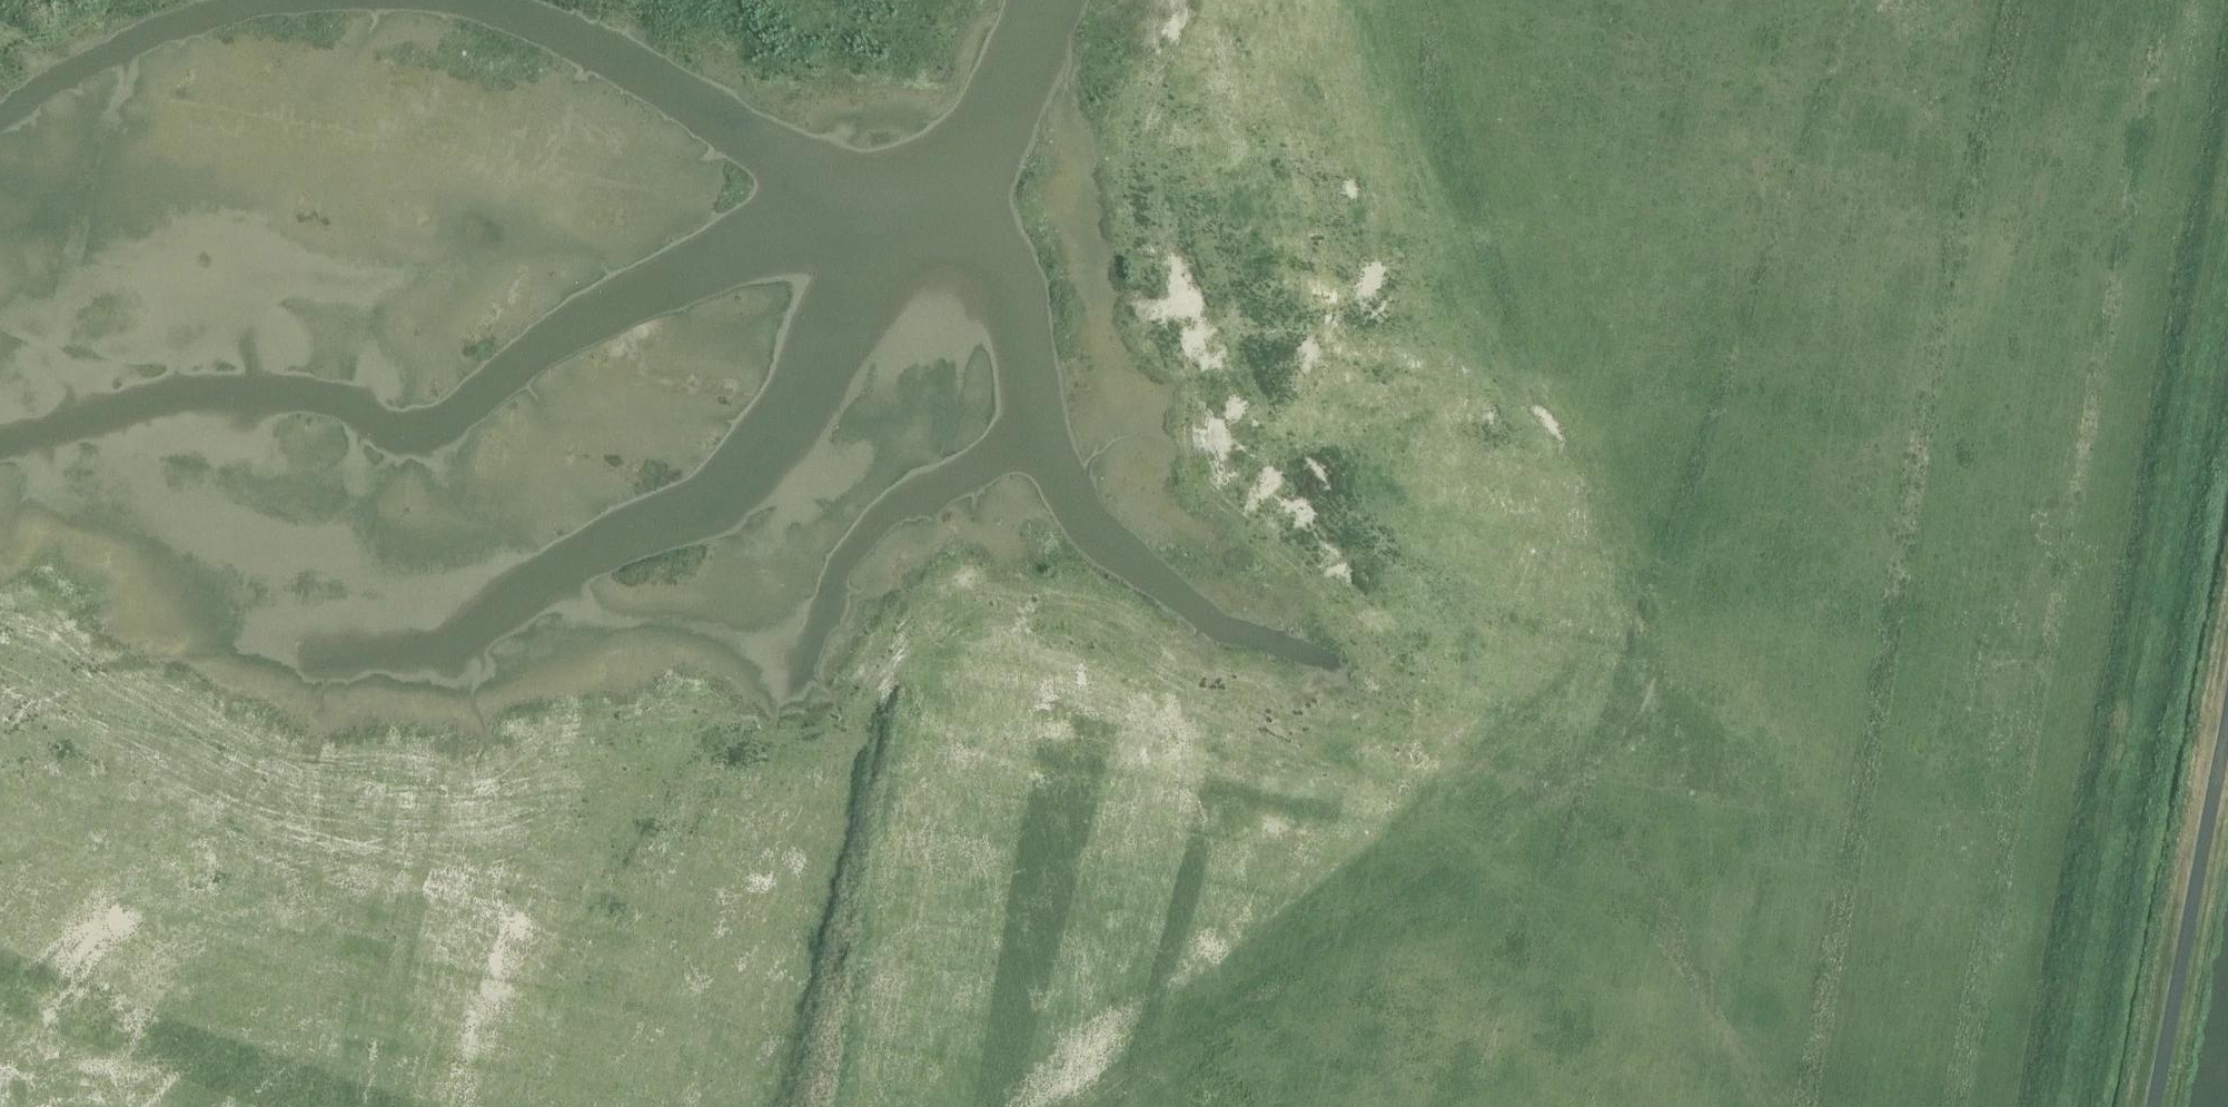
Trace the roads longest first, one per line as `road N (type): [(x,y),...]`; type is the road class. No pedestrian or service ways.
road 1 (track): [(2154,1106),(2227,718)]

